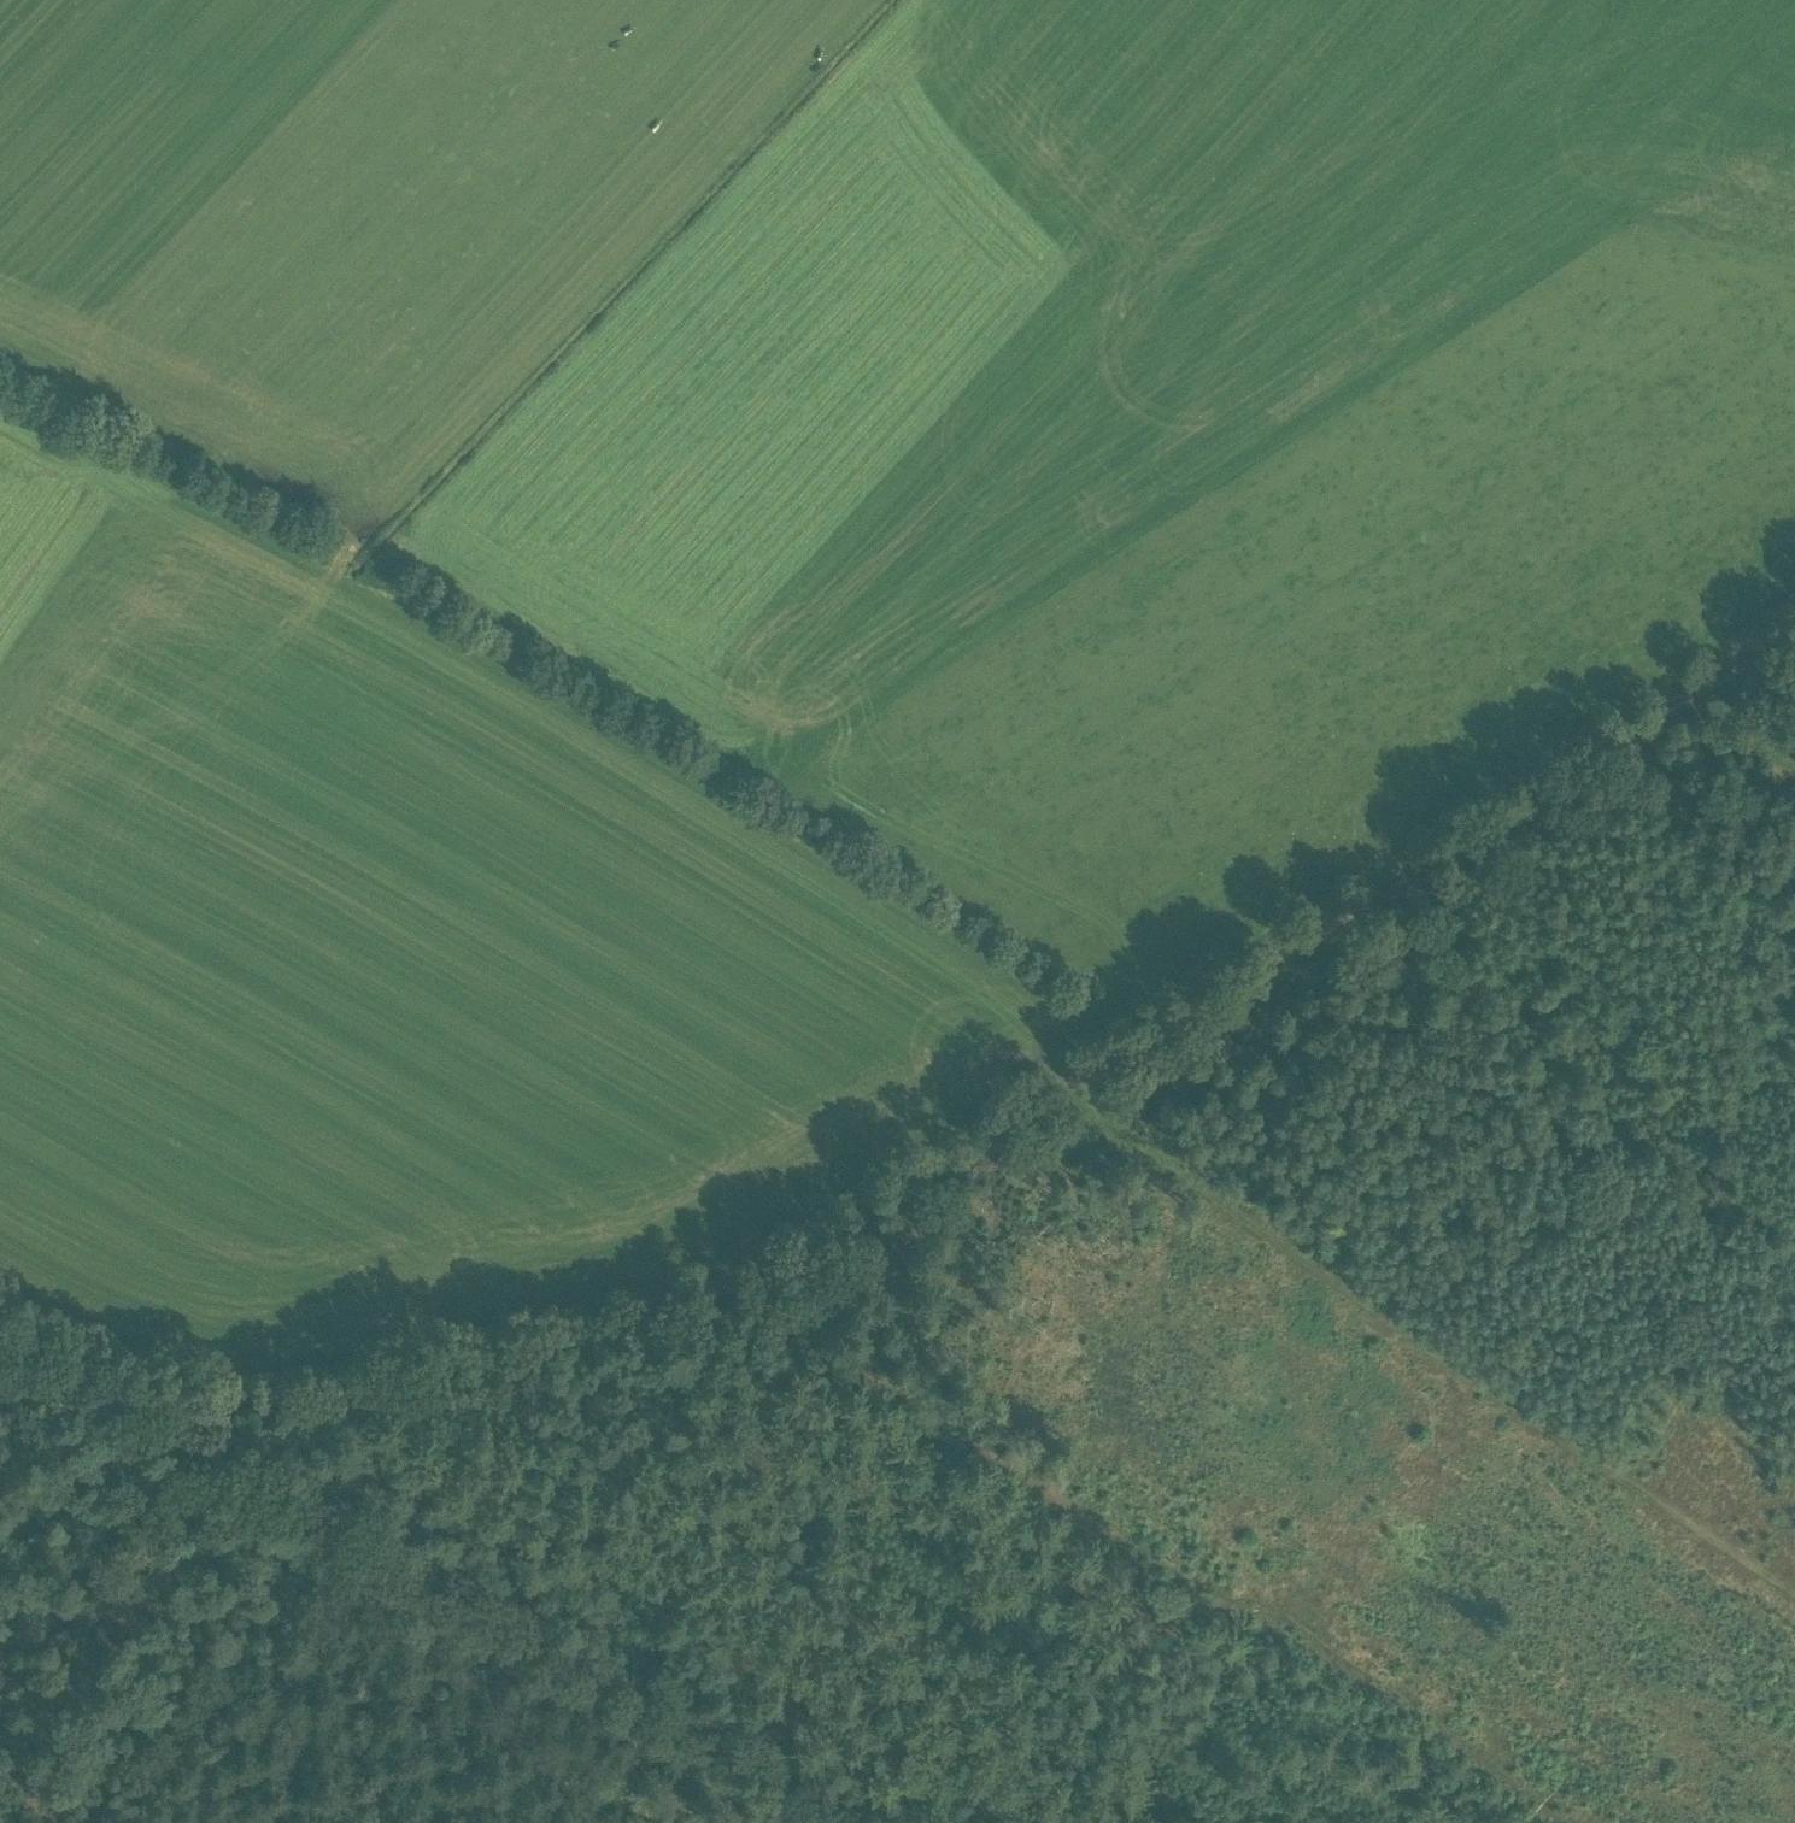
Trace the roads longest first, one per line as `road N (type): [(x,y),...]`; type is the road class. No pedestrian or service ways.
road 1 (track): [(0,1727),(208,1409),(765,1292),(1090,1098)]
road 2 (track): [(1090,1098),(1794,1593)]
road 3 (track): [(1090,1098),(1794,643)]

